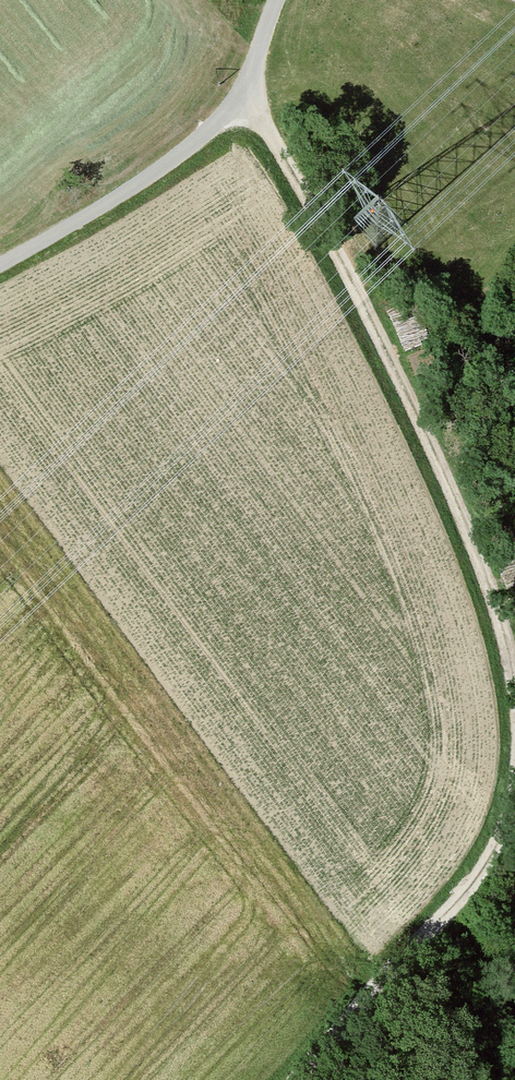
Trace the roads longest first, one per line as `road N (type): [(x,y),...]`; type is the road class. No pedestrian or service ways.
road 1 (track): [(252,94),(476,533),(514,656)]
road 2 (track): [(0,280),(86,234),(206,149),(252,94),(288,0)]
road 3 (track): [(514,820),(484,888),(304,1079)]

